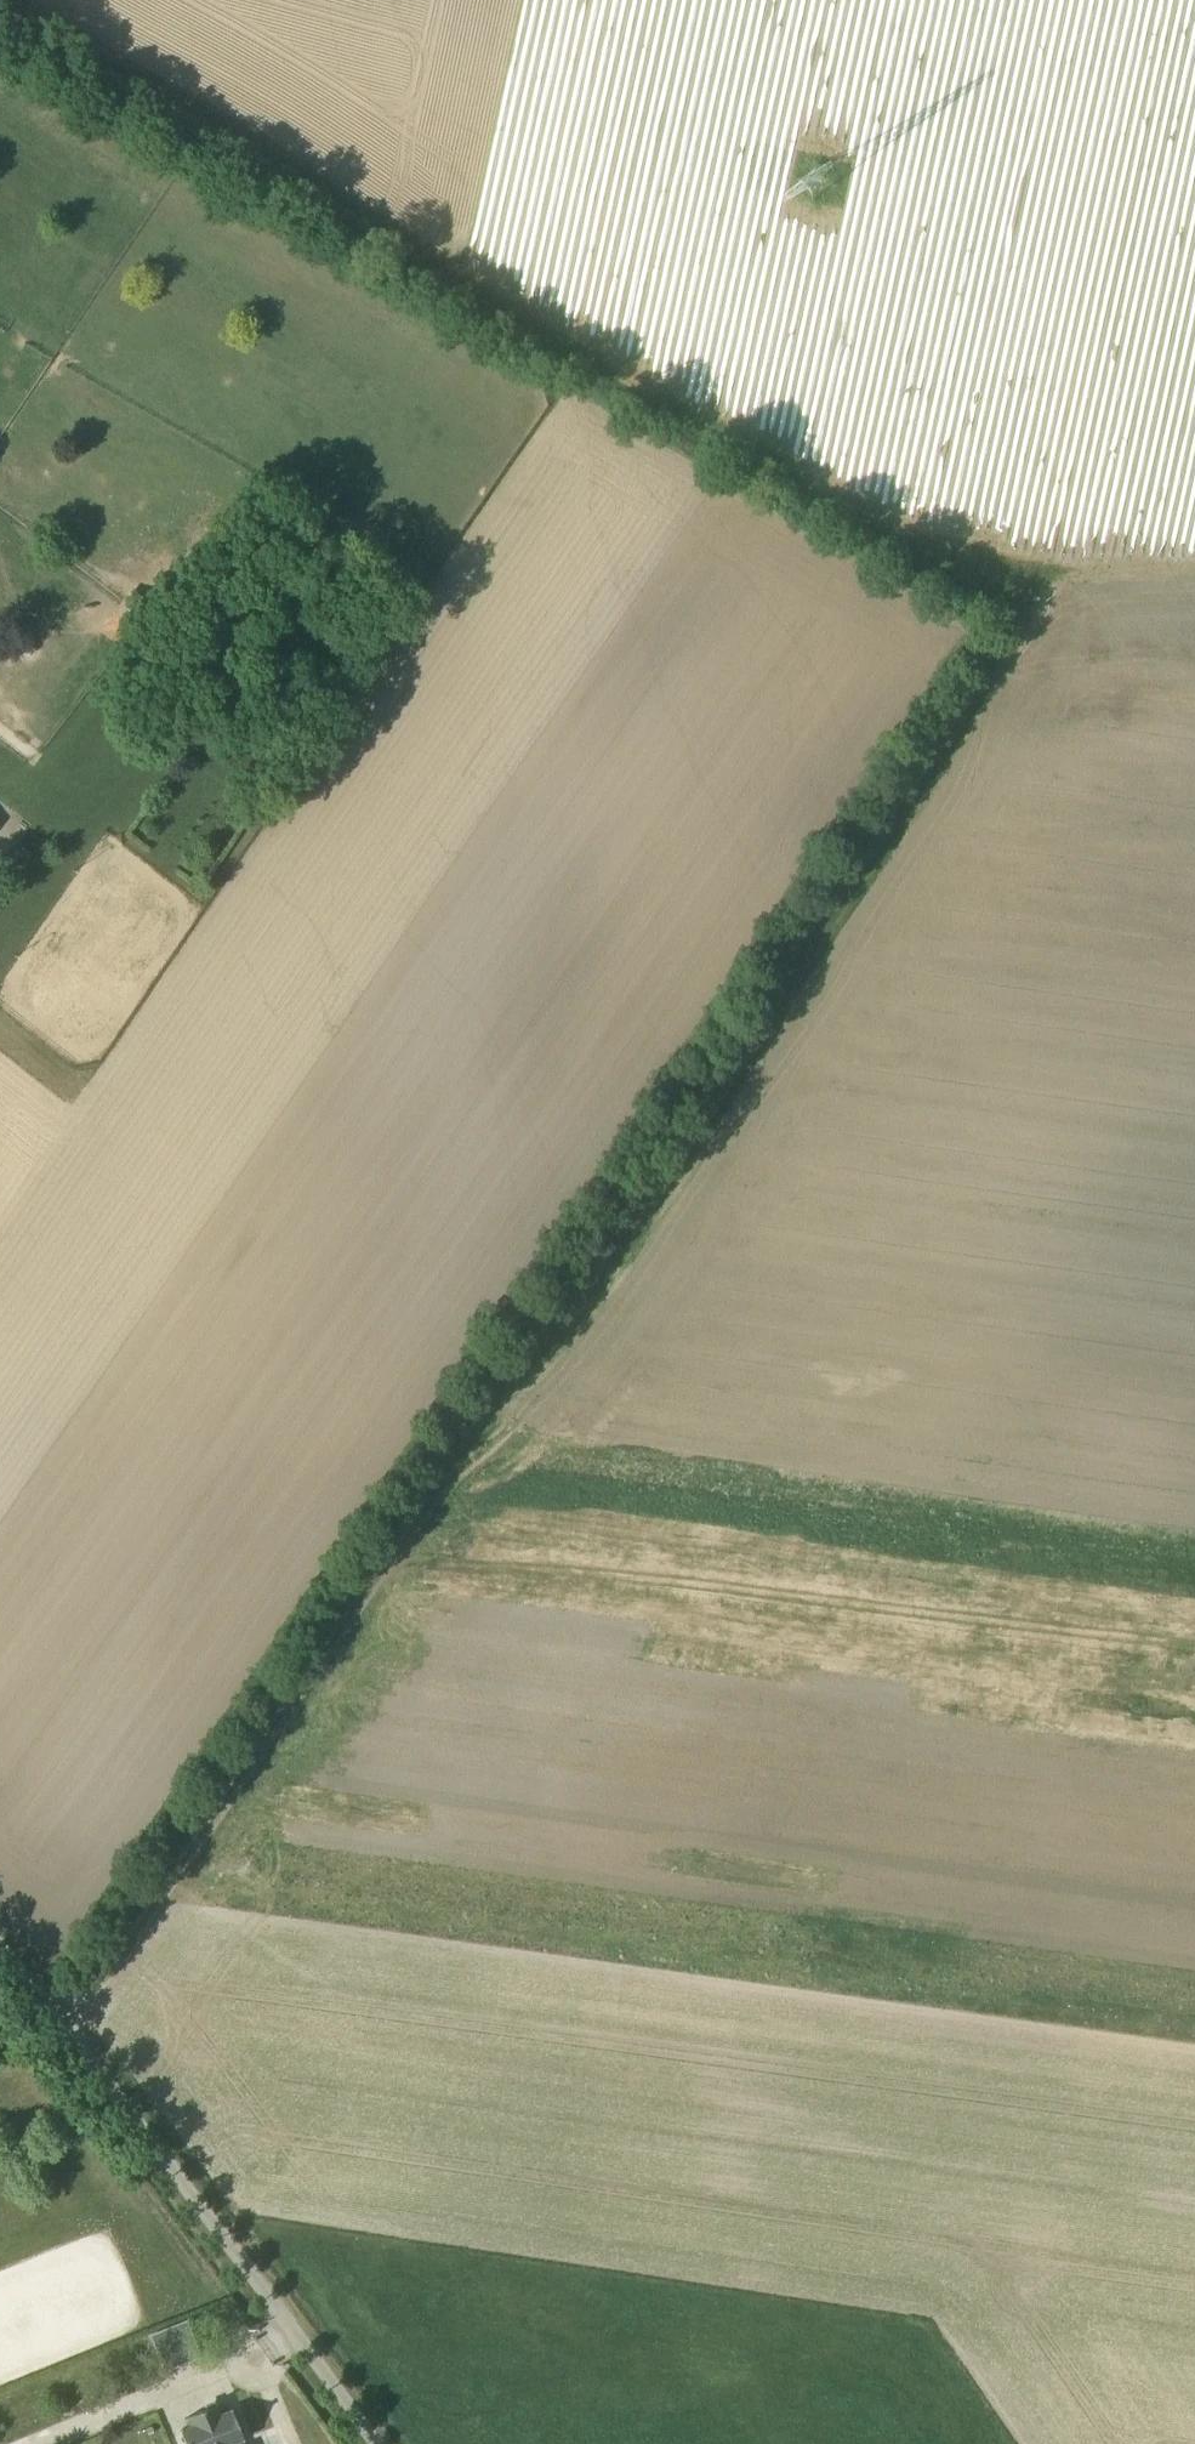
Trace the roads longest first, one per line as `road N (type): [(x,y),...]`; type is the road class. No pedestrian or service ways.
road 1 (track): [(7,0),(1020,593),(1005,641),(869,865),(569,1333),(405,1541),(100,2005),(60,2018)]
road 2 (unclassified): [(376,2443),(0,1945)]

